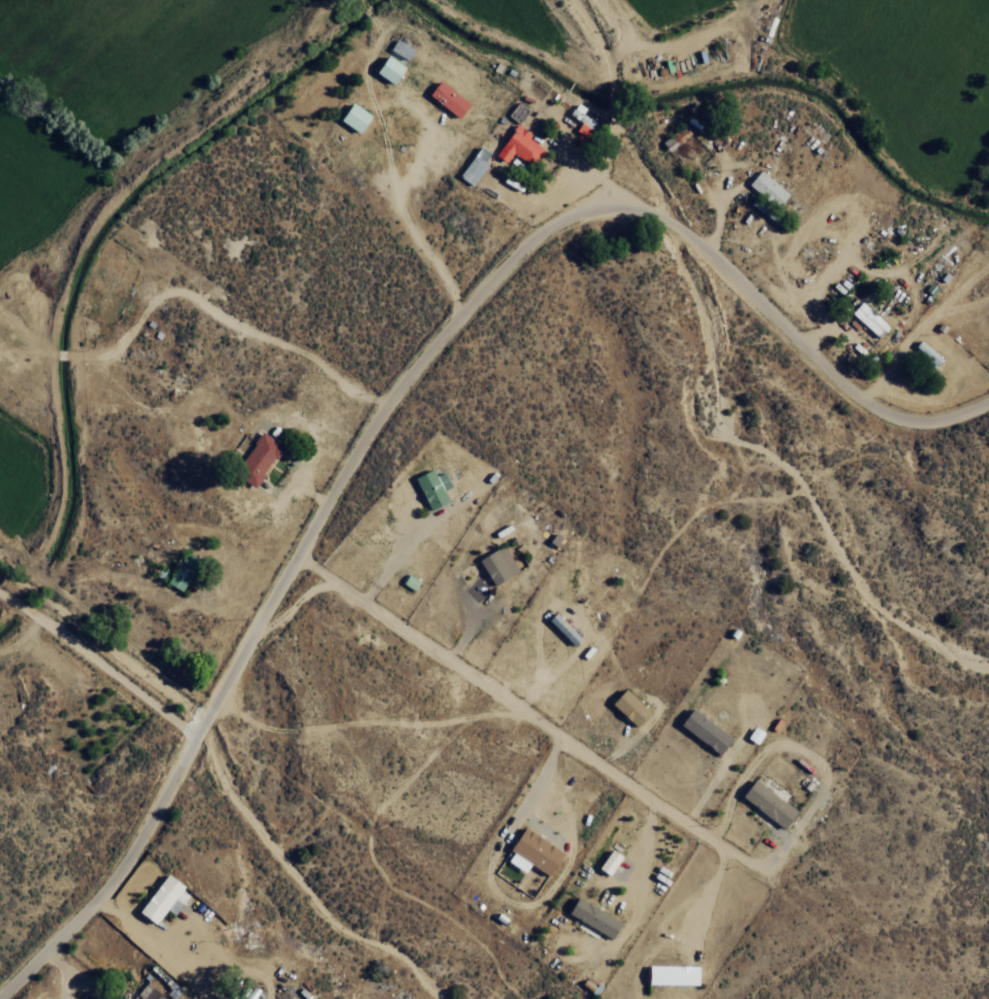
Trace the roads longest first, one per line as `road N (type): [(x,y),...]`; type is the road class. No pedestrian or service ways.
road 1 (residential): [(0,990),(131,853),(421,367),(549,217),(666,214),(897,418),(988,393)]
road 2 (residential): [(257,642),(354,749)]

